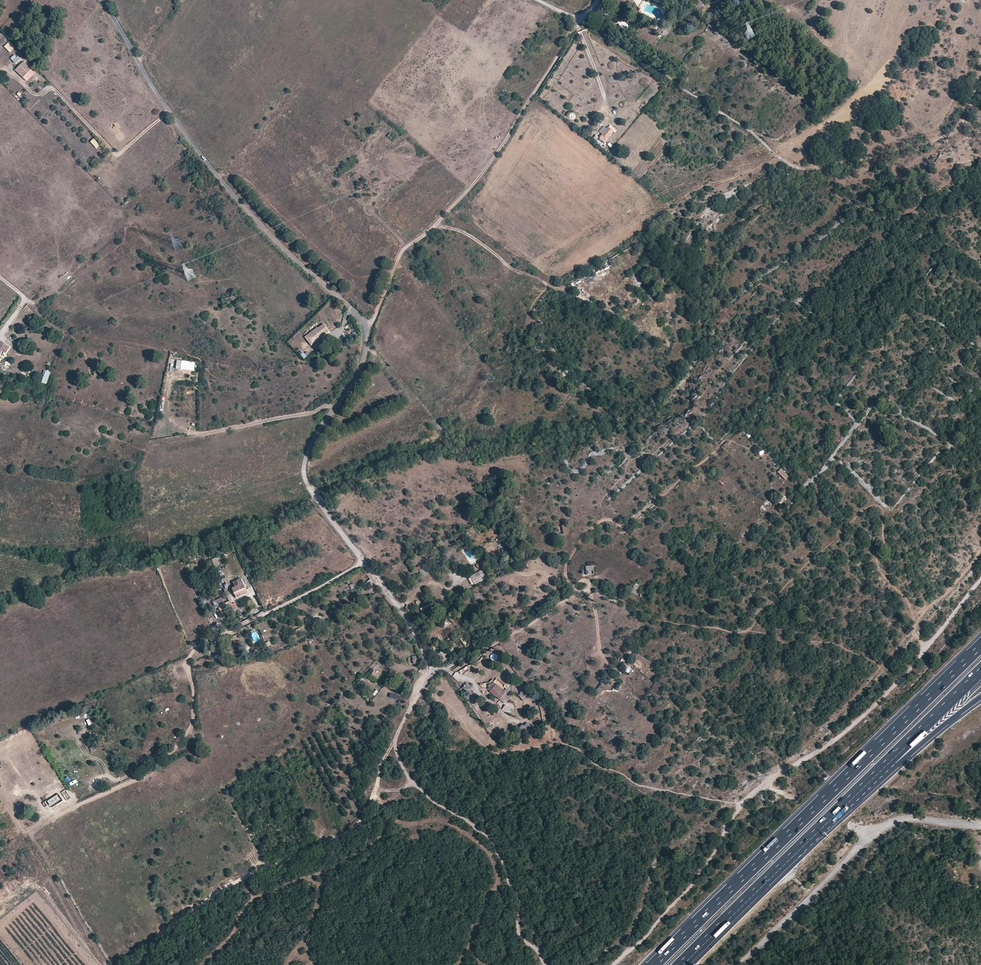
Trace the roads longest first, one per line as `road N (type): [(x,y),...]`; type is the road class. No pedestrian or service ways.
road 1 (unclassified): [(102,0),(221,179),(365,323),(360,370),(309,447),(305,480),(432,666),(453,666)]
road 2 (unclassified): [(980,579),(857,718),(752,792),(709,864),(613,964)]
road 3 (track): [(453,666),(589,589),(676,623),(829,641),(881,667)]
road 4 (motorway): [(980,645),(654,964)]
road 5 (track): [(592,761),(637,785),(738,804),(766,785),(872,832),(911,817),(980,824)]
road 6 (track): [(366,326),(404,248),(428,233),(484,171),(597,0)]
road 7 (track): [(432,666),(393,744),(400,763),(428,796),(496,846),(519,895),(520,938),(545,964)]
road 8 (track): [(393,744),(361,823),(258,869),(125,964)]
road 9 (track): [(745,633),(872,505),(884,513),(881,571),(904,595),(921,644)]
road 10 (track): [(580,592),(567,567),(598,521),(623,527),(729,438),(770,475)]
road 11 (motorway): [(680,964),(885,763)]
road 12 (unclassified): [(819,168),(792,166),(581,20)]
road 13 (track): [(604,662),(591,580),(688,502),(679,481)]
road 14 (track): [(345,393),(319,409),(199,434),(169,415),(172,377)]
road 15 (track): [(170,112),(116,154),(56,91),(35,94),(11,71)]
road 16 (track): [(103,964),(35,839),(0,793)]
road 17 (track): [(736,964),(879,828)]
road 18 (track): [(436,225),(468,233),(549,285),(530,313),(532,324)]
road 19 (motorway): [(885,763),(980,670)]

